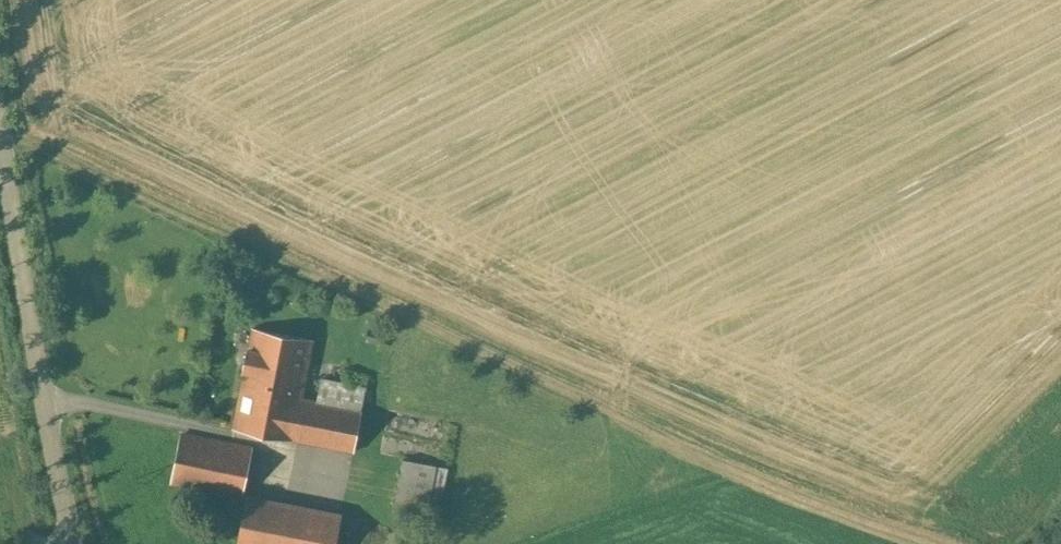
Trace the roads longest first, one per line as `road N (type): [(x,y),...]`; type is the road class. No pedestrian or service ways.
road 1 (track): [(2,133),(734,463),(940,543)]
road 2 (unclassified): [(0,122),(75,543)]

